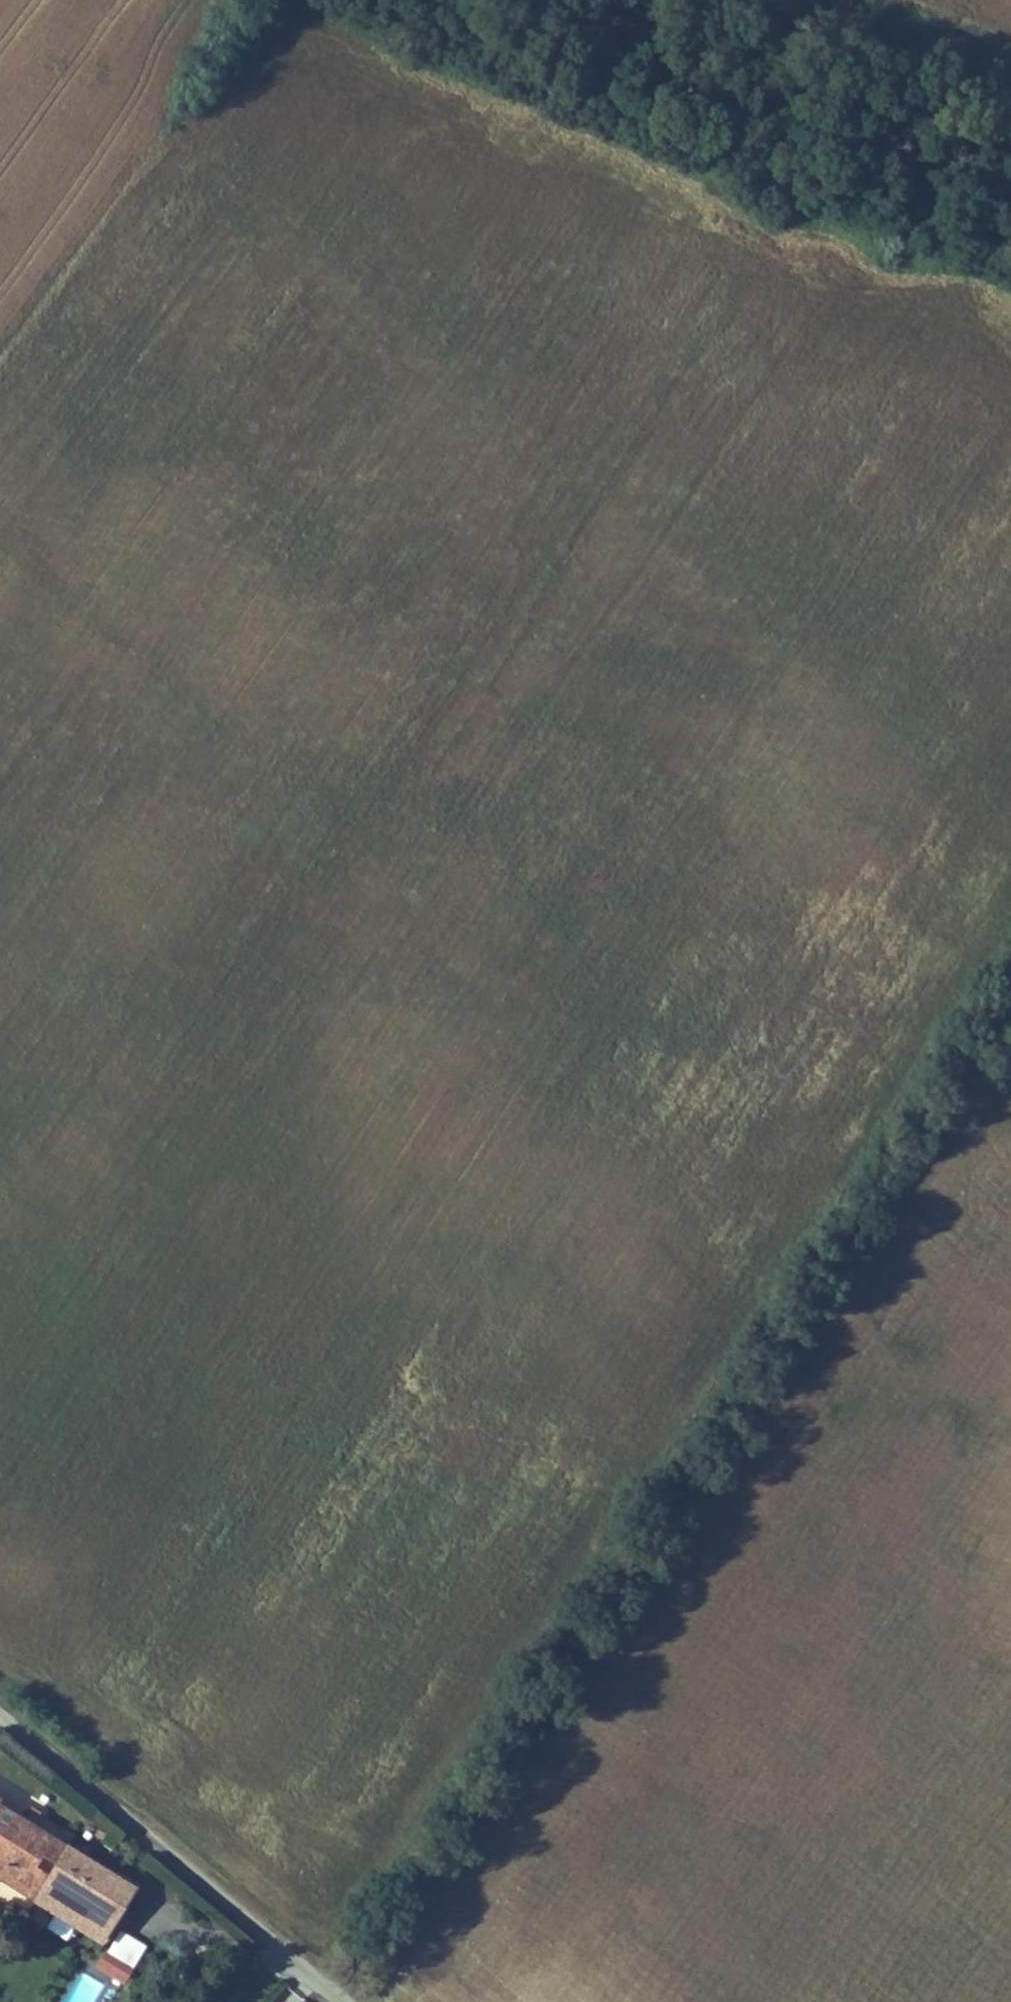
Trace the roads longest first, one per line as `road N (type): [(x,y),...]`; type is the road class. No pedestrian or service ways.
road 1 (unclassified): [(339,2001),(0,1720)]

